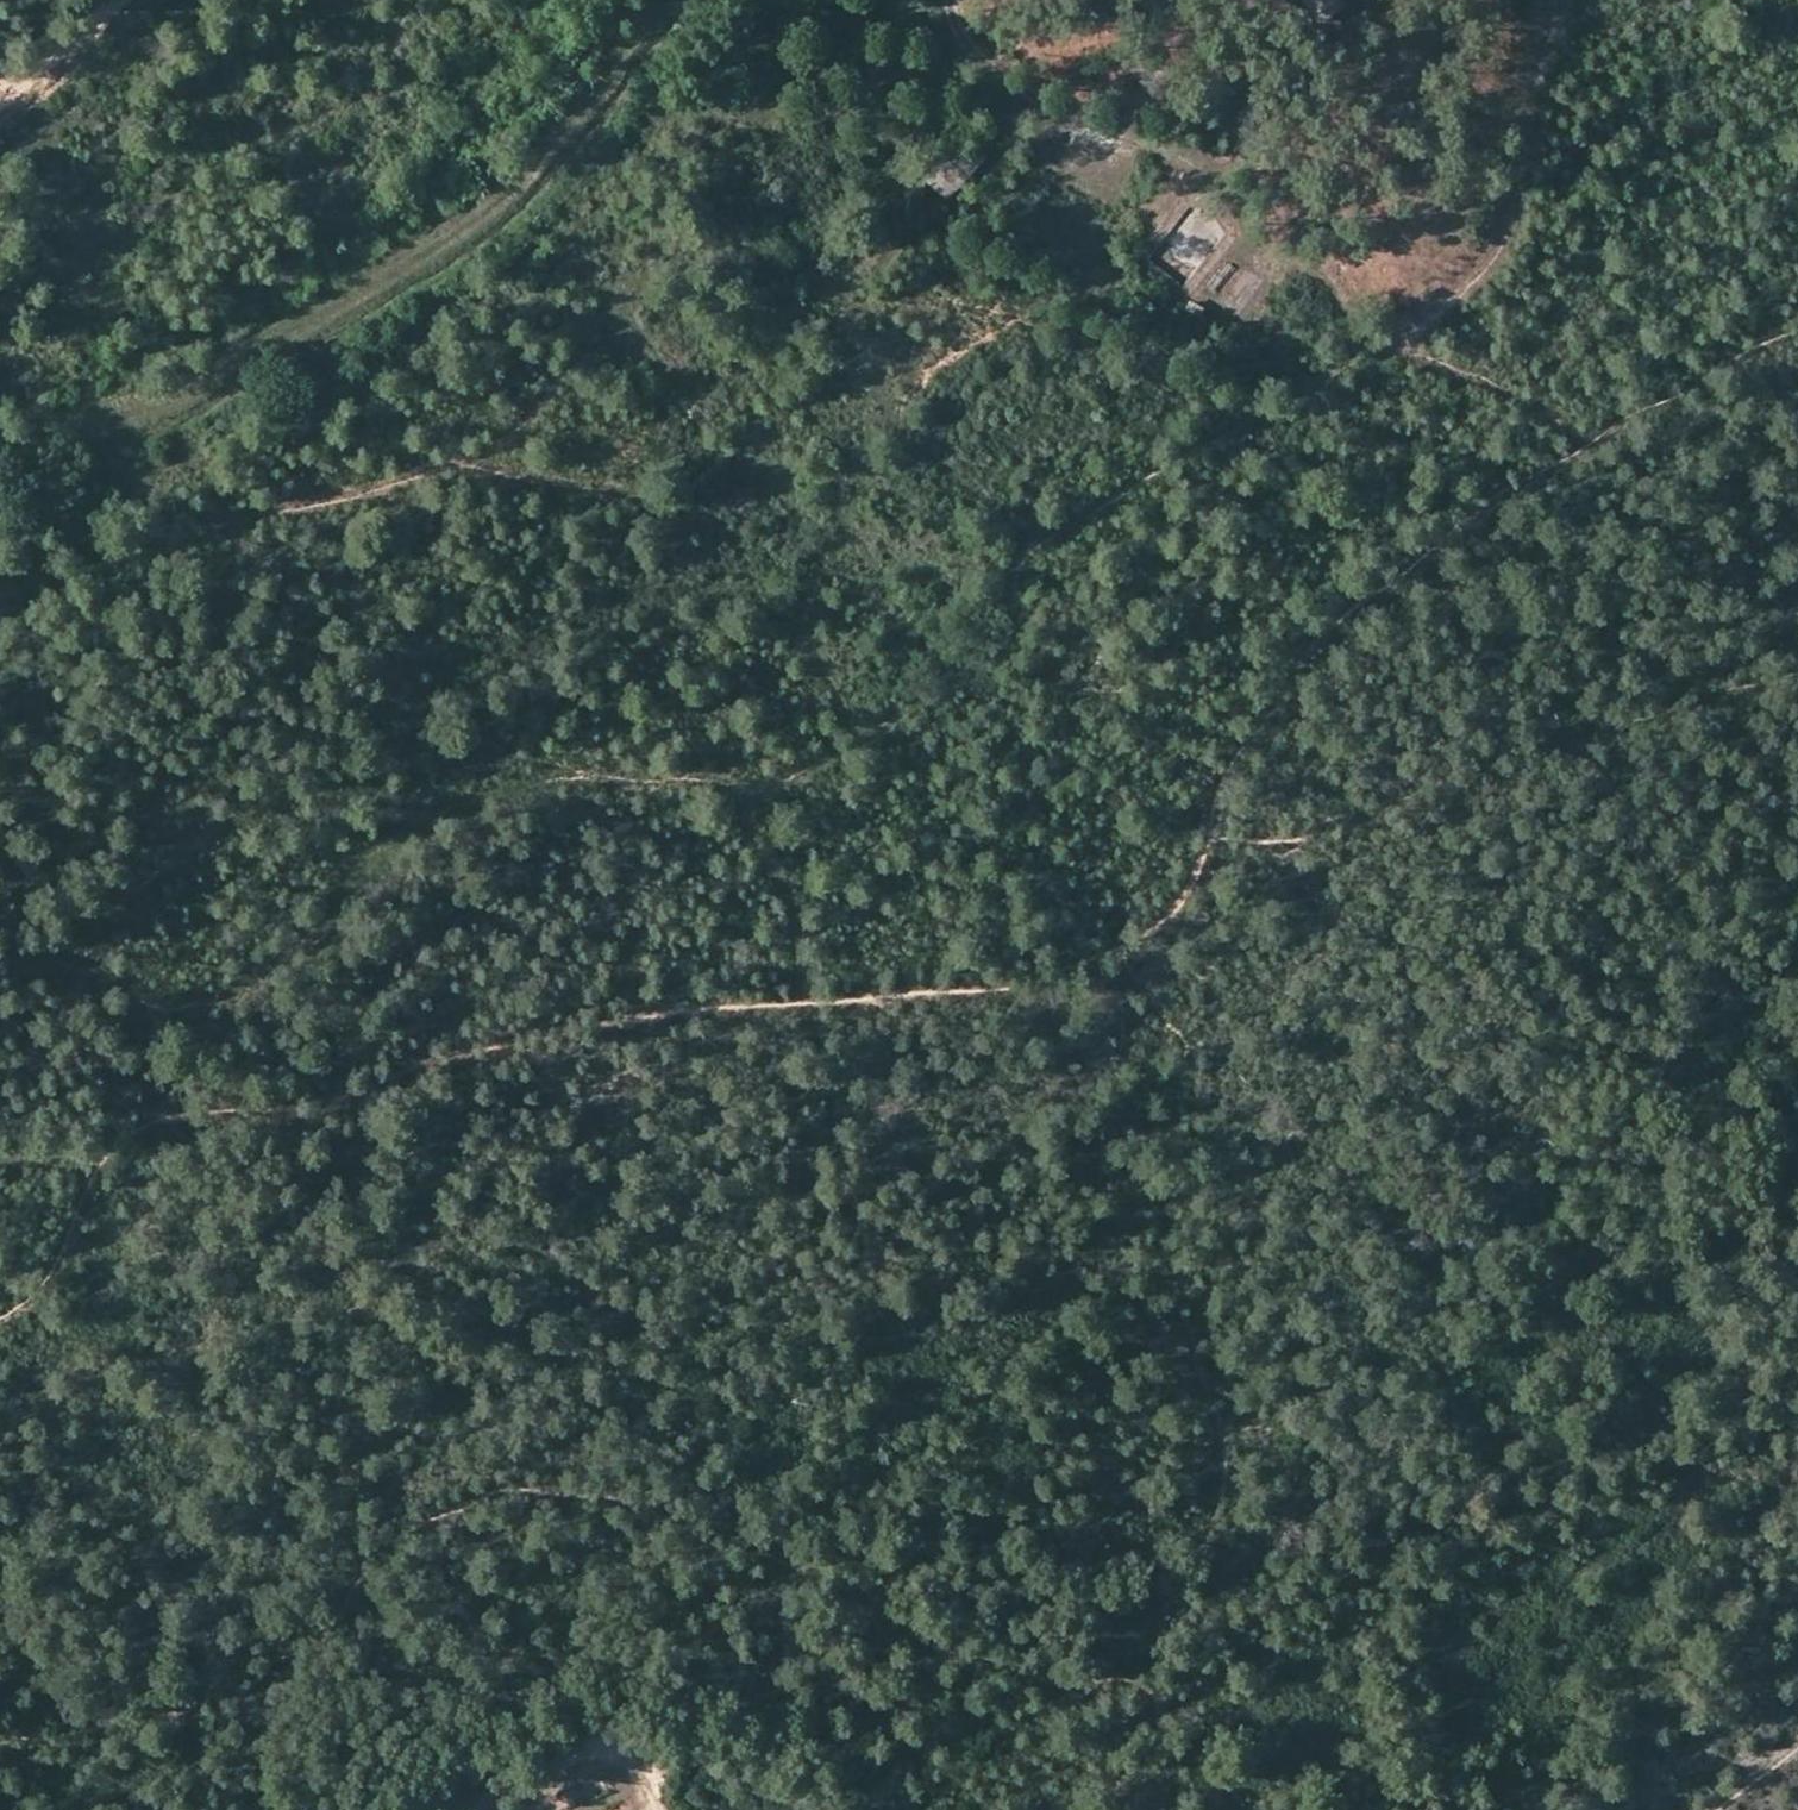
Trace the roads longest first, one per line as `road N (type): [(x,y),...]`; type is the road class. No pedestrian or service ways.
road 1 (track): [(462,1809),(604,1750),(632,1760),(654,1809)]
road 2 (unclassified): [(121,0),(0,107)]

